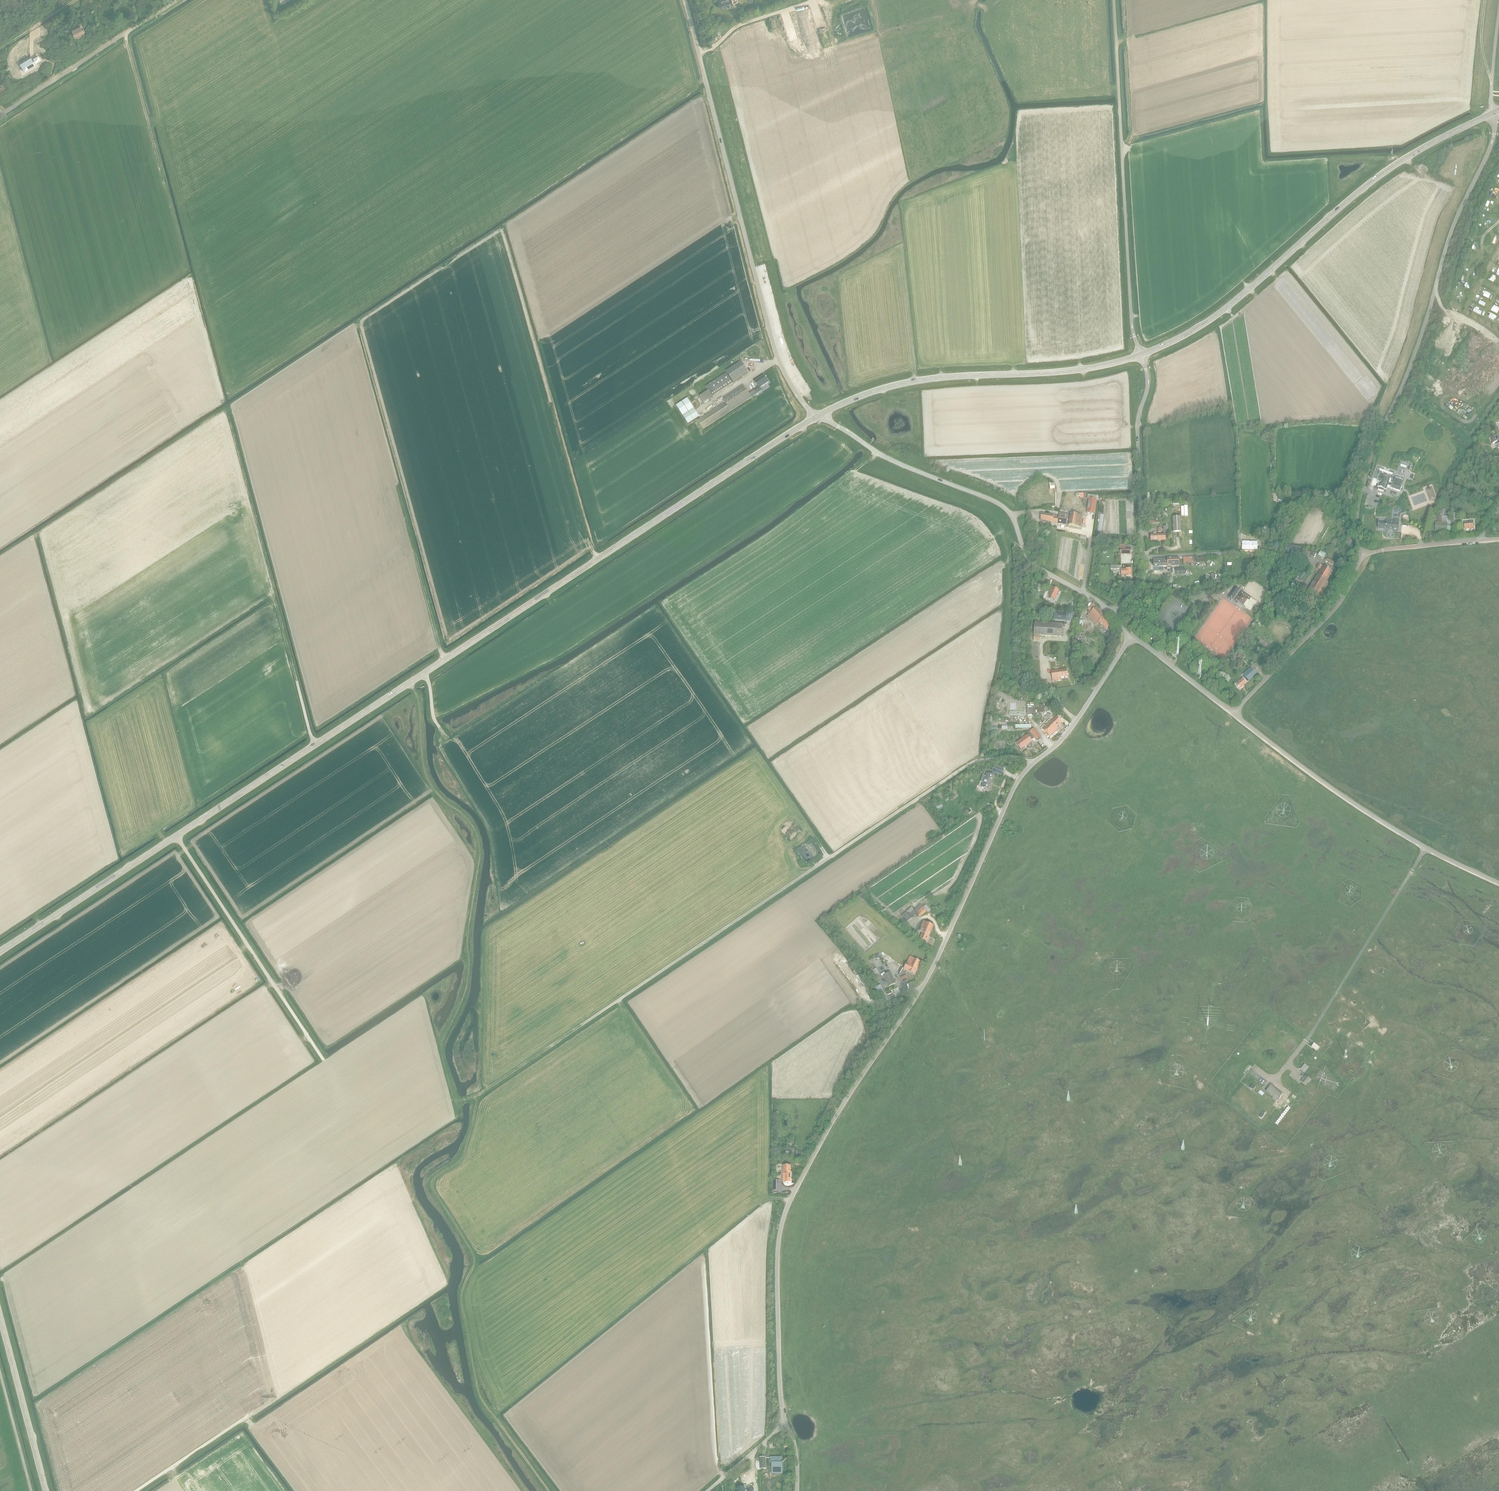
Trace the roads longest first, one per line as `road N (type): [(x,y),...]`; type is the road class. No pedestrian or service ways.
road 1 (tertiary): [(0,951),(817,416)]
road 2 (track): [(552,1490),(483,1389),(464,1293),(475,1258),(433,1186),(465,1151),(477,1100),(455,1098),(442,1049),(468,991),(482,855),(476,831),(428,772),(420,703),(409,683)]
road 3 (unclassified): [(785,1420),(778,1245),(796,1186),(927,978),(1017,782),(1076,720),(1132,635)]
road 4 (track): [(477,1096),(975,761),(1033,762)]
road 5 (unclassified): [(1361,554),(1357,510),(1367,468),(1412,361),(1455,222),(1490,148),(1492,113)]
road 6 (unclassified): [(685,0),(773,343),(817,416)]
road 7 (tertiary): [(1141,354),(1220,312),(1385,171),(1492,113)]
road 8 (unclassified): [(1113,615),(1034,564),(1000,505),(897,463),(817,416)]
road 9 (unclassified): [(1141,354),(1132,321),(1114,0)]
road 10 (track): [(315,744),(228,415)]
road 11 (tertiary): [(817,416),(909,382),(1077,369),(1141,354)]
road 12 (unclassified): [(1498,883),(1365,811),(1234,714)]
road 13 (unclassified): [(1113,615),(1140,571),(1138,422),(1148,379),(1141,354)]
road 14 (track): [(324,1061),(176,836)]
road 15 (unclassified): [(0,116),(179,0)]
road 16 (unclassified): [(1234,714),(1337,607),(1361,554)]
road 17 (track): [(446,658),(396,483)]
road 18 (tertiary): [(46,1490),(0,1316)]
road 19 (track): [(597,559),(556,417)]
road 20 (track): [(125,33),(162,175)]
road 21 (track): [(872,0),(884,31),(986,7)]
road 22 (unclassified): [(1361,554),(1498,539)]
road 23 (track): [(136,1490),(250,1414)]
road 24 (track): [(724,1476),(711,1340)]
road 25 (unclassified): [(1234,714),(1132,635)]

